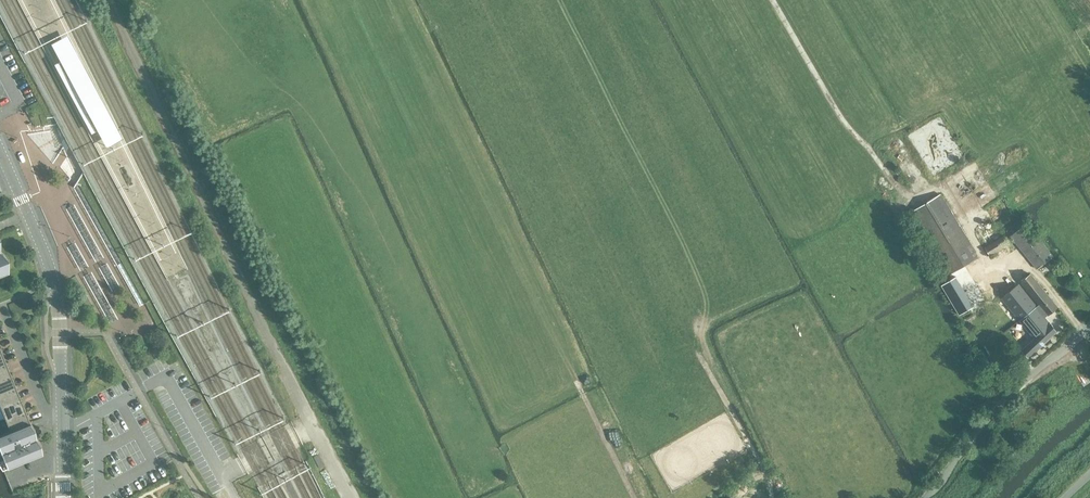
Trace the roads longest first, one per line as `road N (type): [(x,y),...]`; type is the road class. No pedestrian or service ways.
road 1 (tertiary): [(63,497),(55,288),(0,151)]
road 2 (unclassified): [(1089,326),(1011,394),(950,466)]

